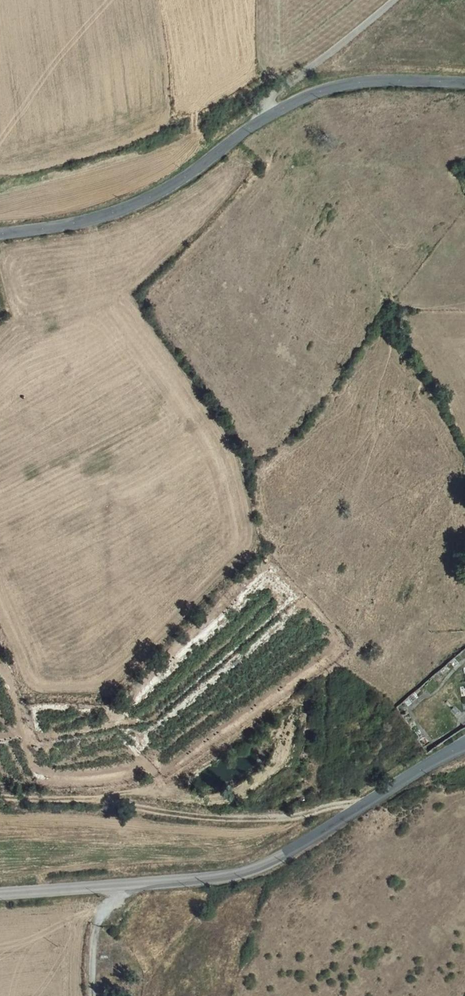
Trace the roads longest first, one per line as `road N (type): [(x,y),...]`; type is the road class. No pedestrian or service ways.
road 1 (tertiary): [(0,236),(76,226),(152,199),(251,130),(322,93),(360,84),(464,84)]
road 2 (tertiary): [(0,897),(245,876),(464,751)]
road 3 (track): [(372,804),(245,820),(77,800),(0,800)]

